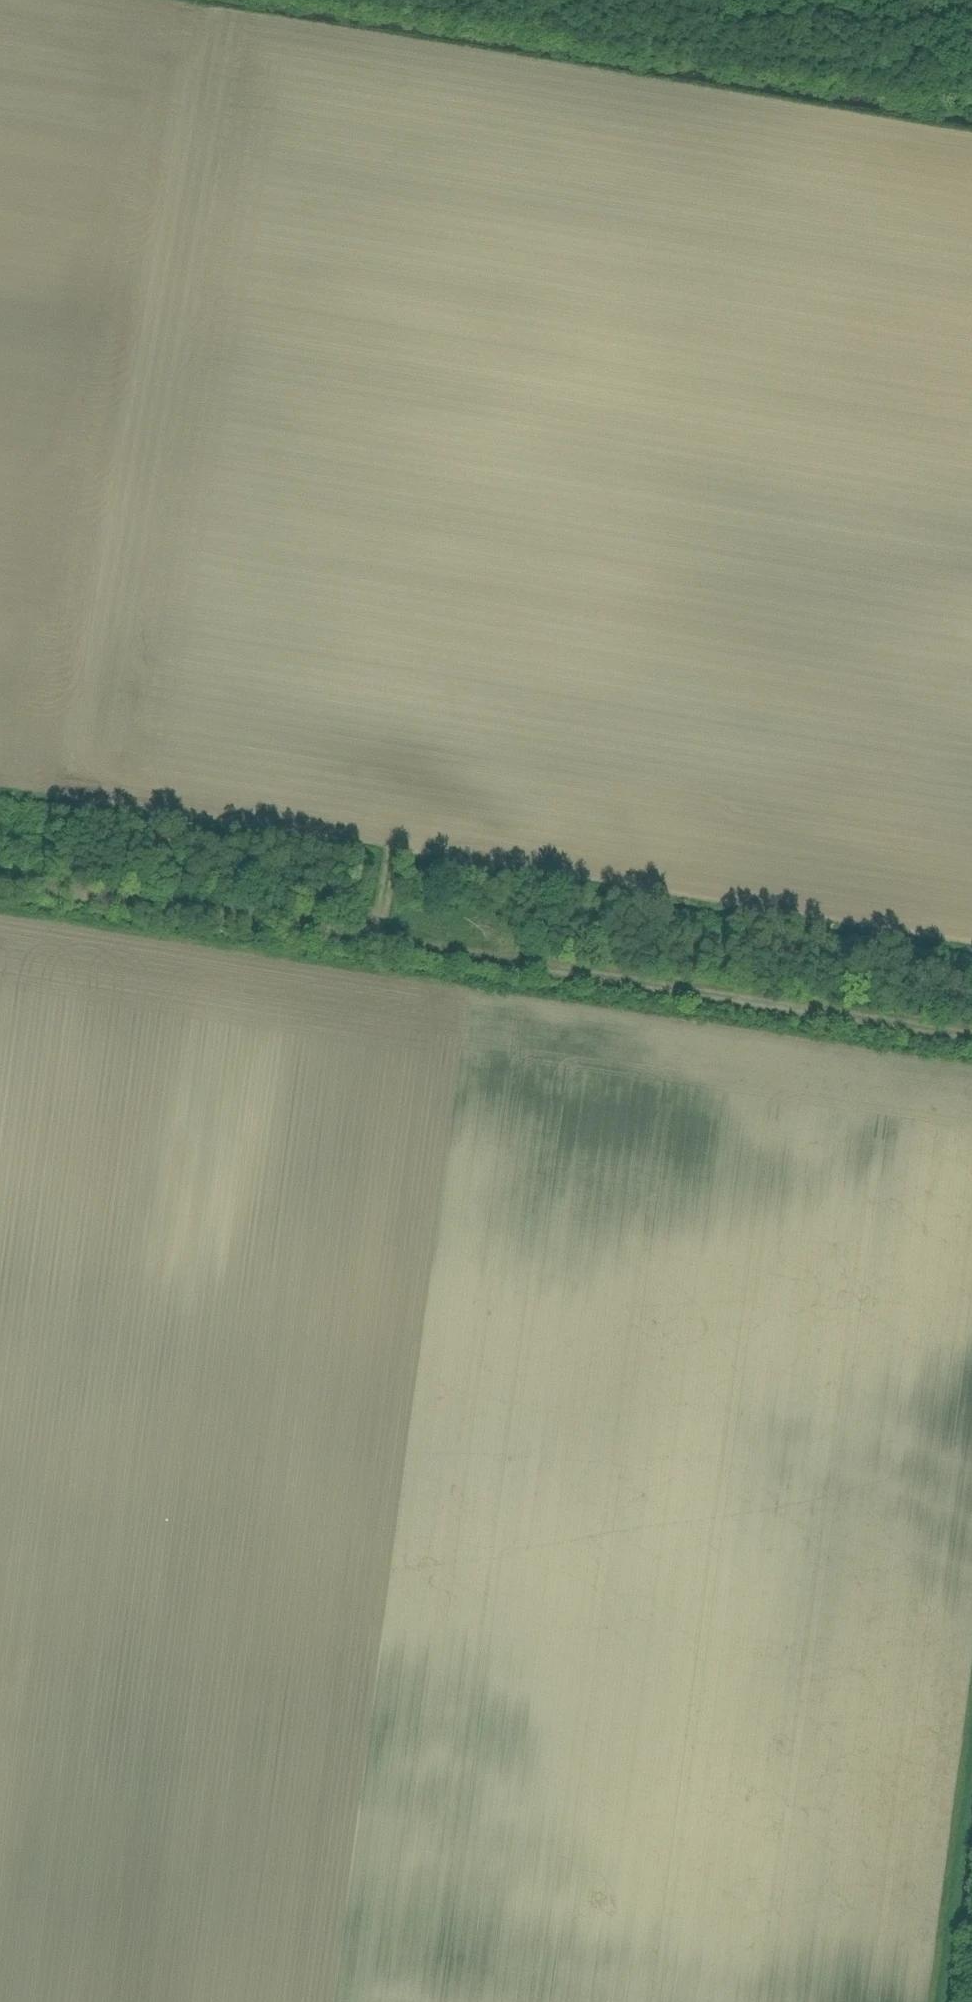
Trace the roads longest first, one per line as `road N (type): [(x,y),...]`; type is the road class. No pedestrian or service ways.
road 1 (track): [(971,1029),(0,871)]

